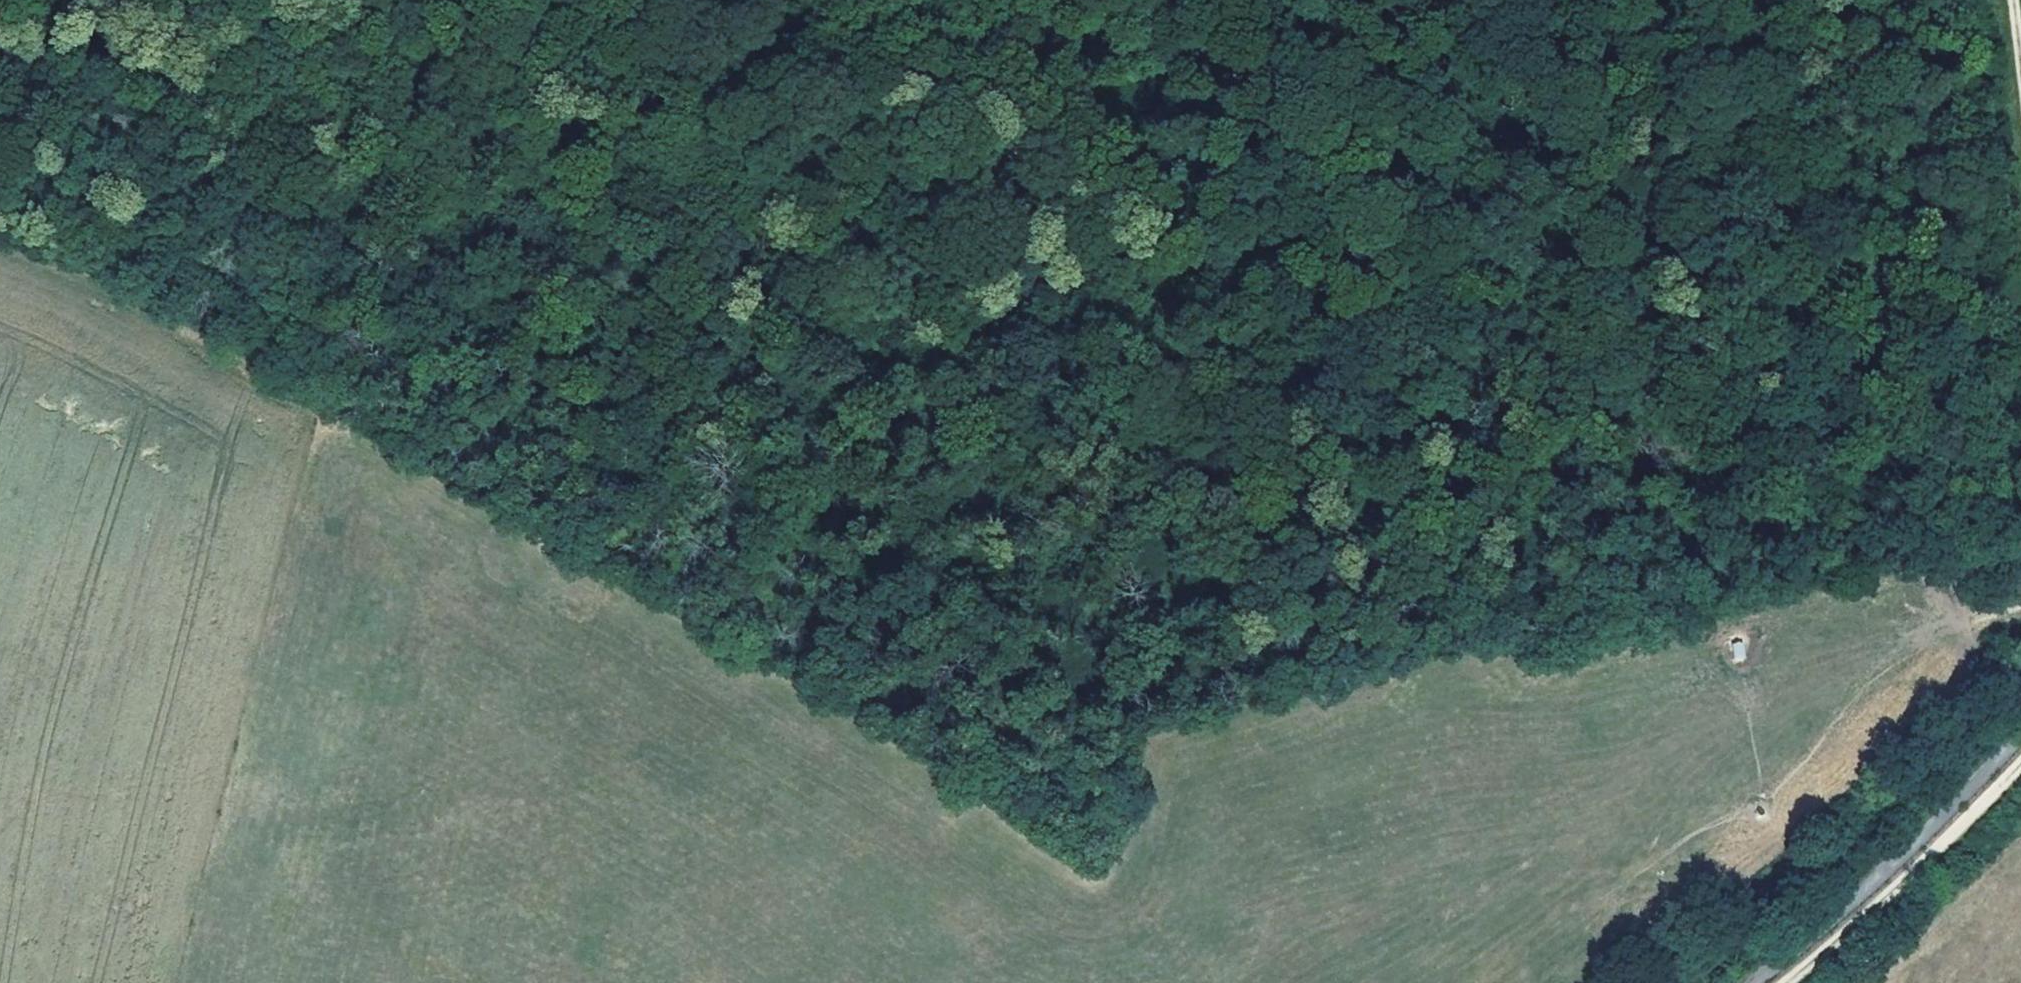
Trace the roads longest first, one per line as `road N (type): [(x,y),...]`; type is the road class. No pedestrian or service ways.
road 1 (track): [(2020,757),(1913,872),(1782,982)]

